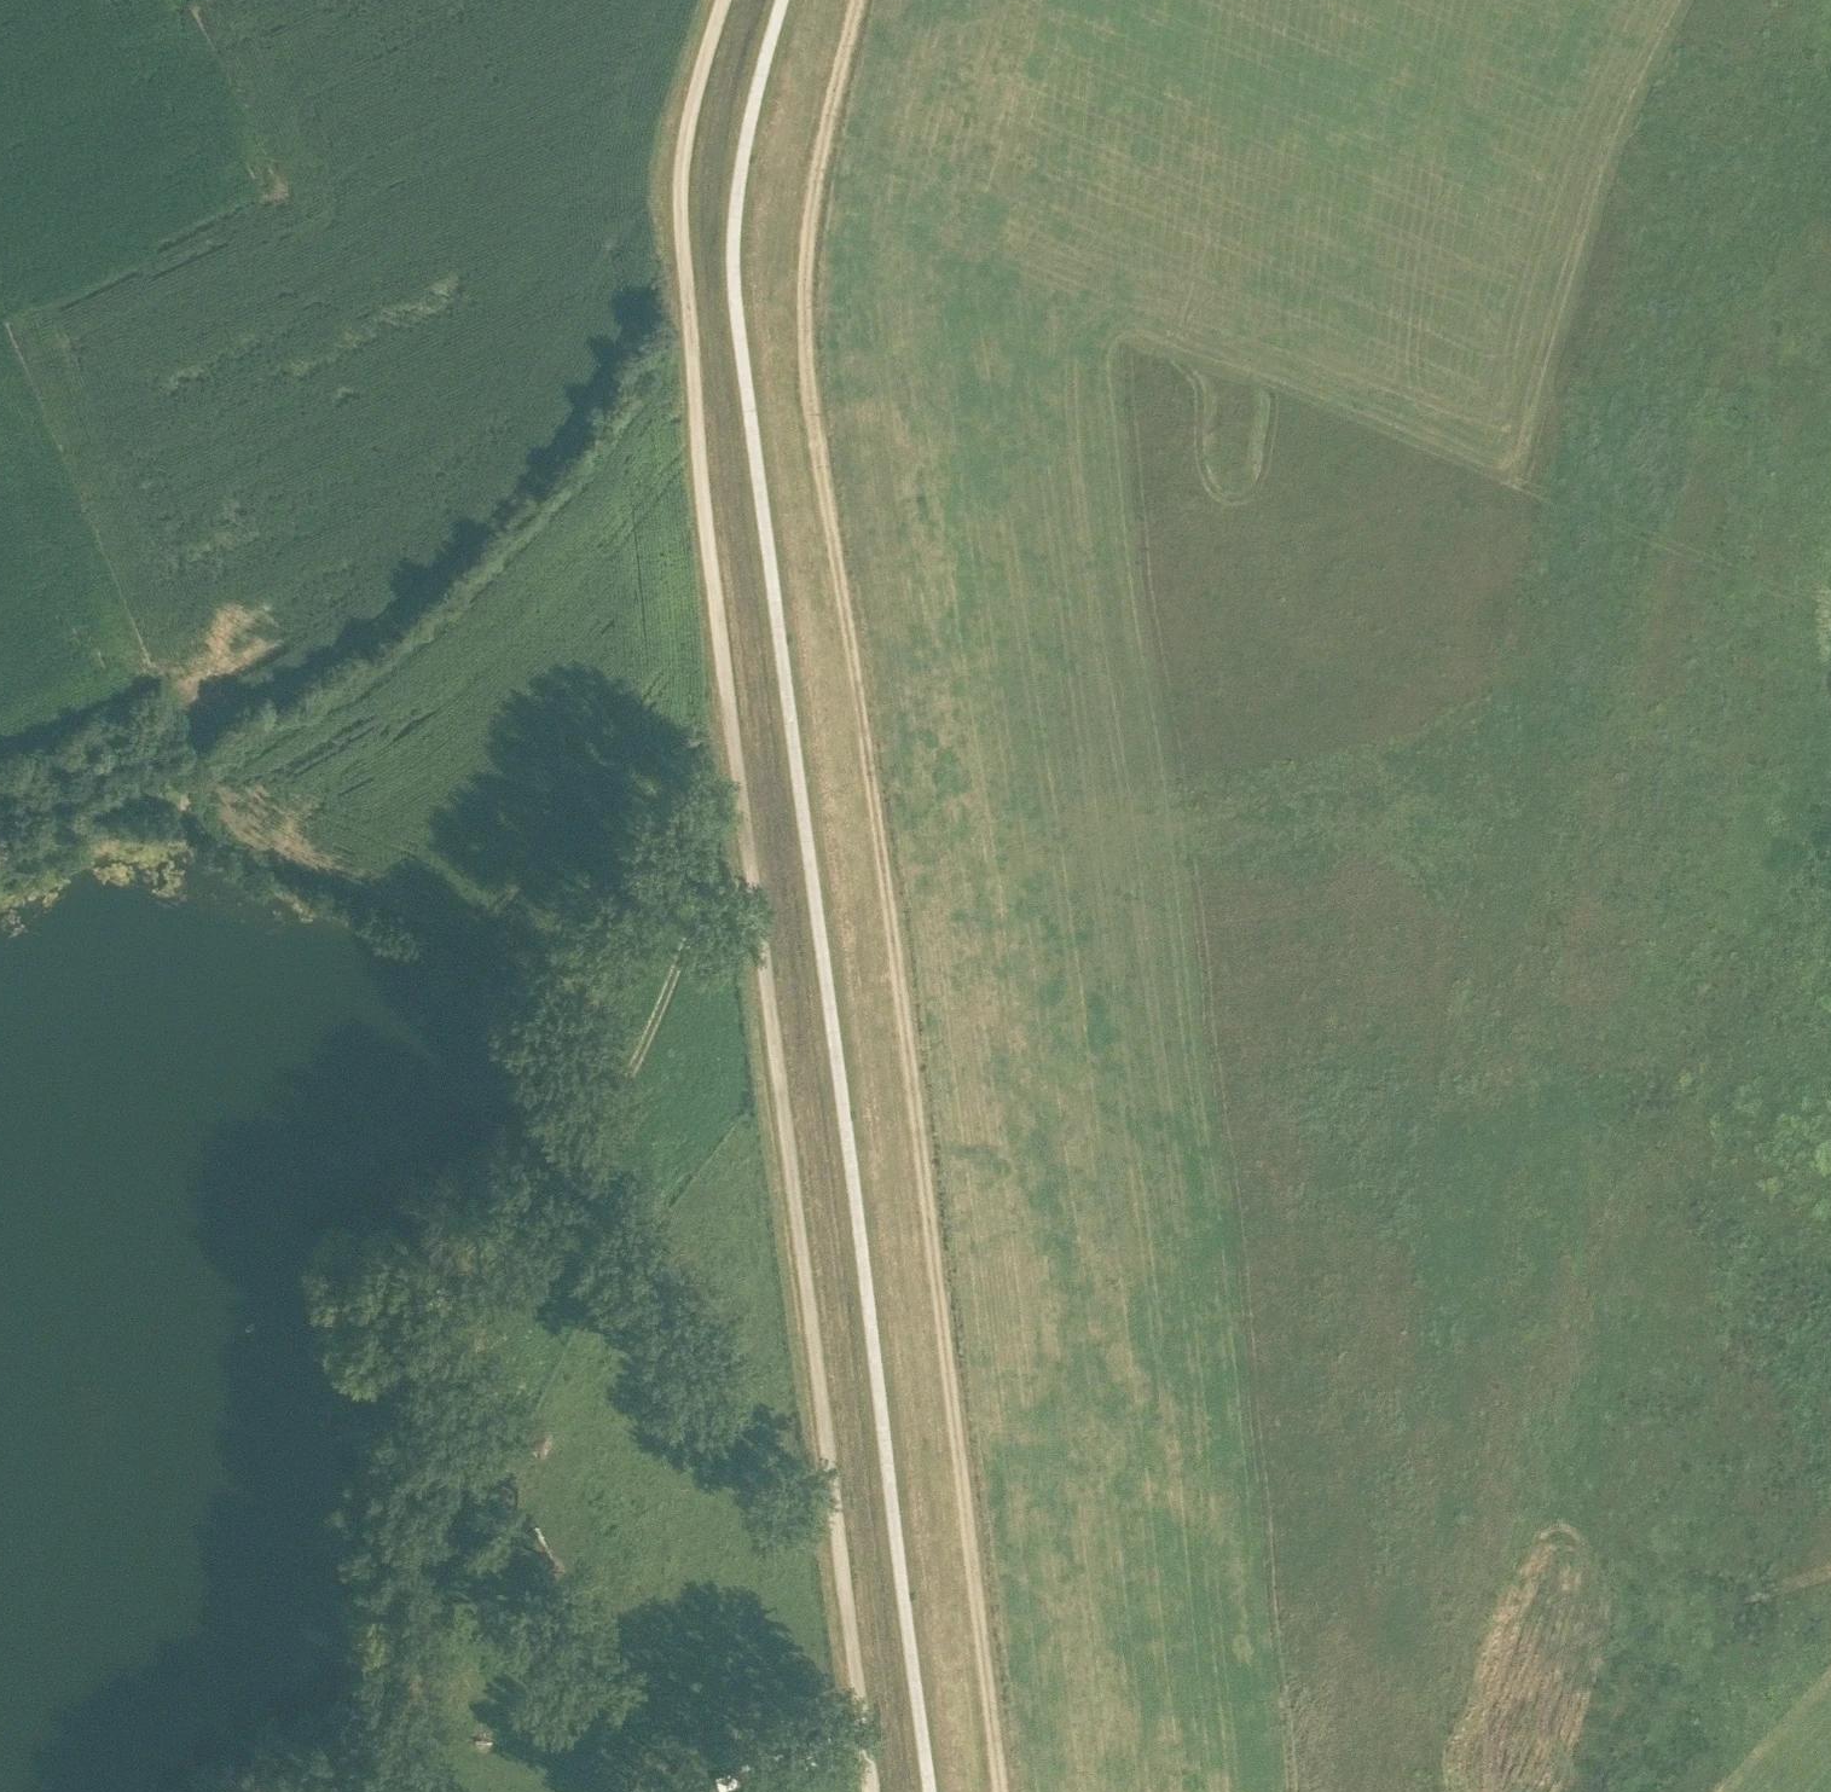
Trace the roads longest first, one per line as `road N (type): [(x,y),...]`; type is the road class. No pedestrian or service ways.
road 1 (track): [(858,0),(811,196),(807,325),(999,1791)]
road 2 (track): [(872,1791),(730,711),(684,286),(680,152),(724,0)]

